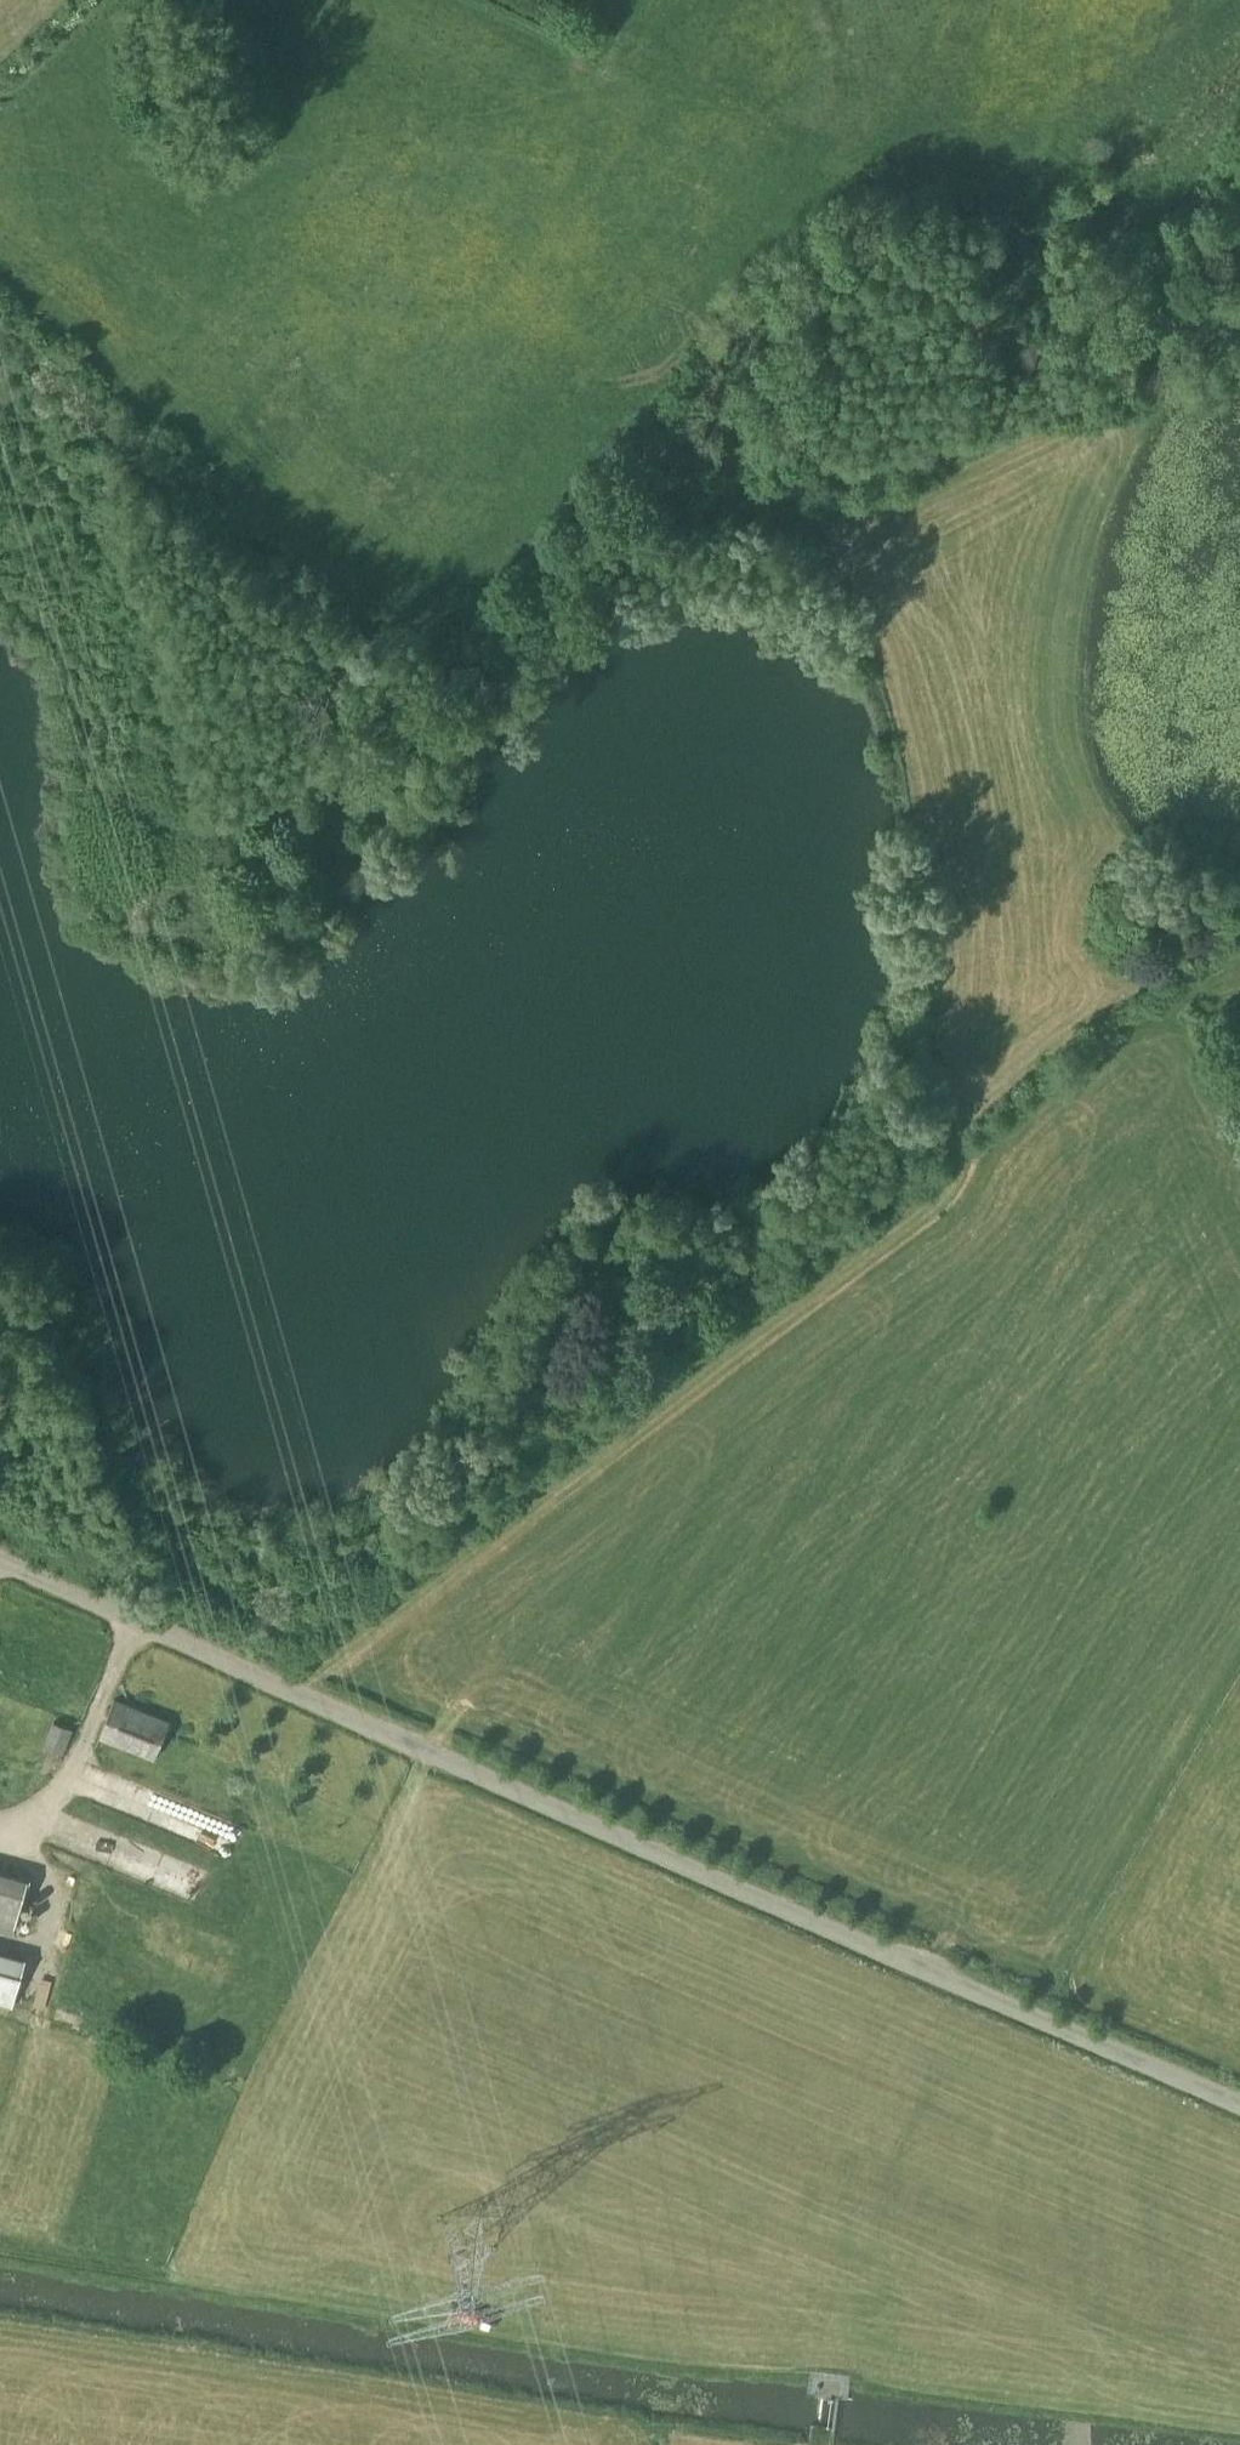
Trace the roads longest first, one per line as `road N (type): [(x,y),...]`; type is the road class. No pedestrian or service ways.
road 1 (unclassified): [(1239,2110),(0,1572)]

